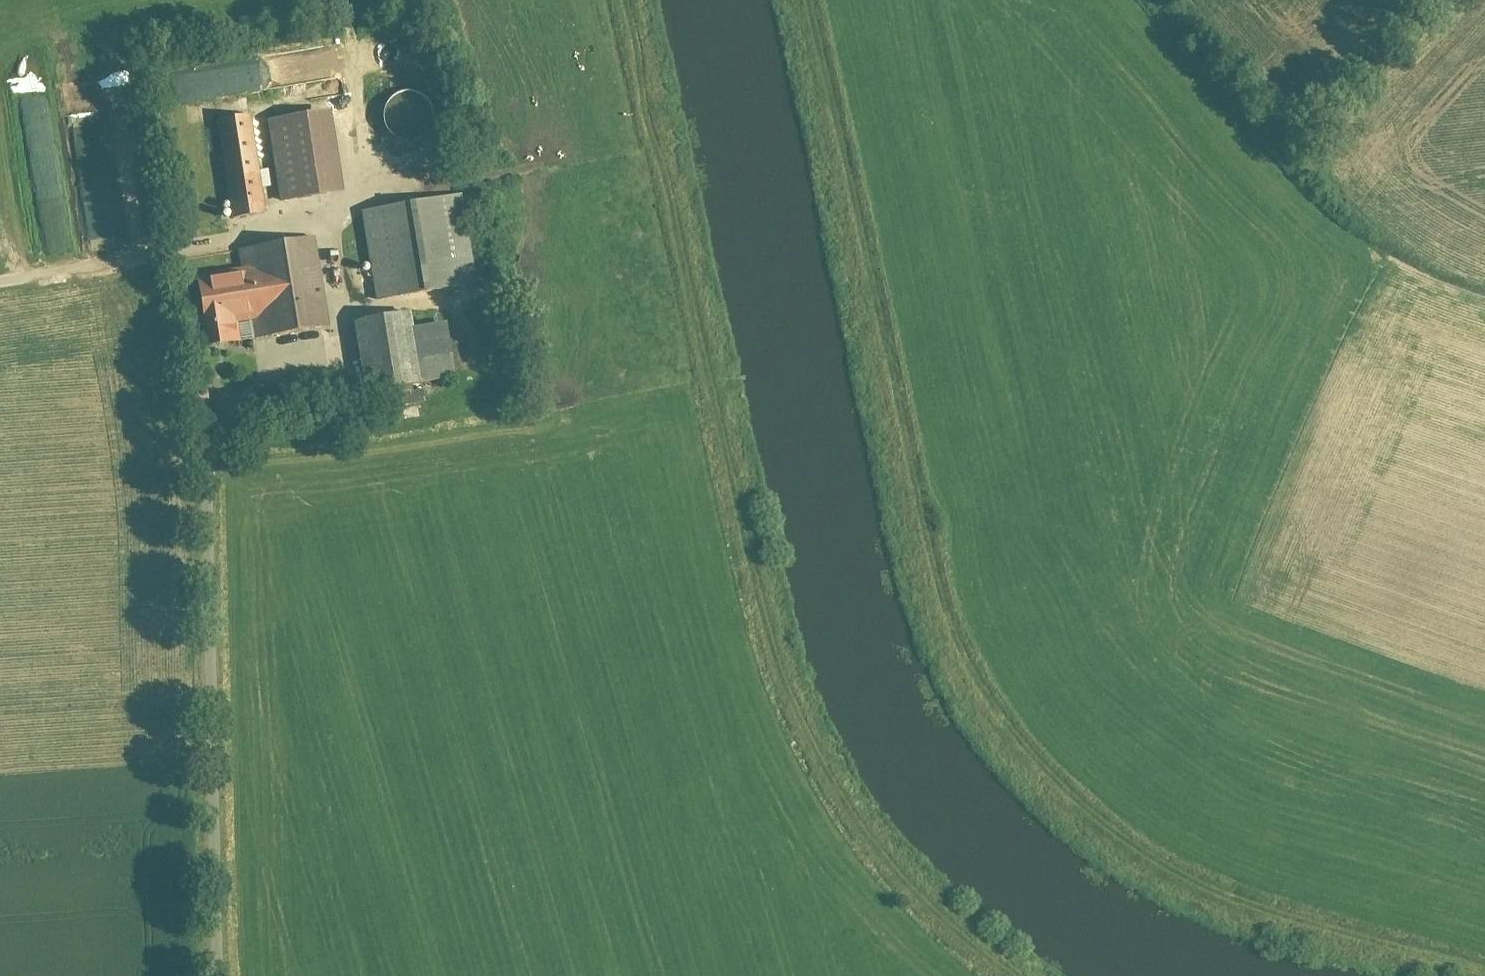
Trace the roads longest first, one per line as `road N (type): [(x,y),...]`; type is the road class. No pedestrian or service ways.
road 1 (track): [(970,975),(852,843),(765,669),(622,0)]
road 2 (track): [(218,975),(198,432),(282,341)]
road 3 (track): [(0,266),(208,227)]

